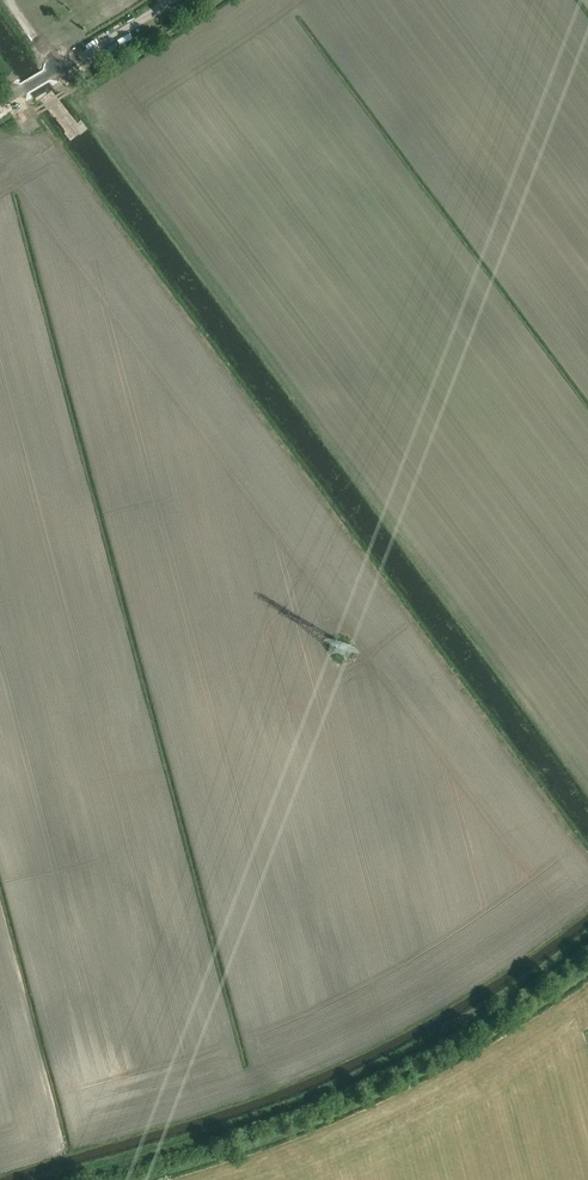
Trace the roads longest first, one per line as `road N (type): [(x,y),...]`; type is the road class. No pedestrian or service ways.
road 1 (track): [(13,95),(587,854)]
road 2 (track): [(587,928),(466,1013),(357,1072),(247,1118),(40,1179)]
road 3 (unclassified): [(0,102),(171,0)]

